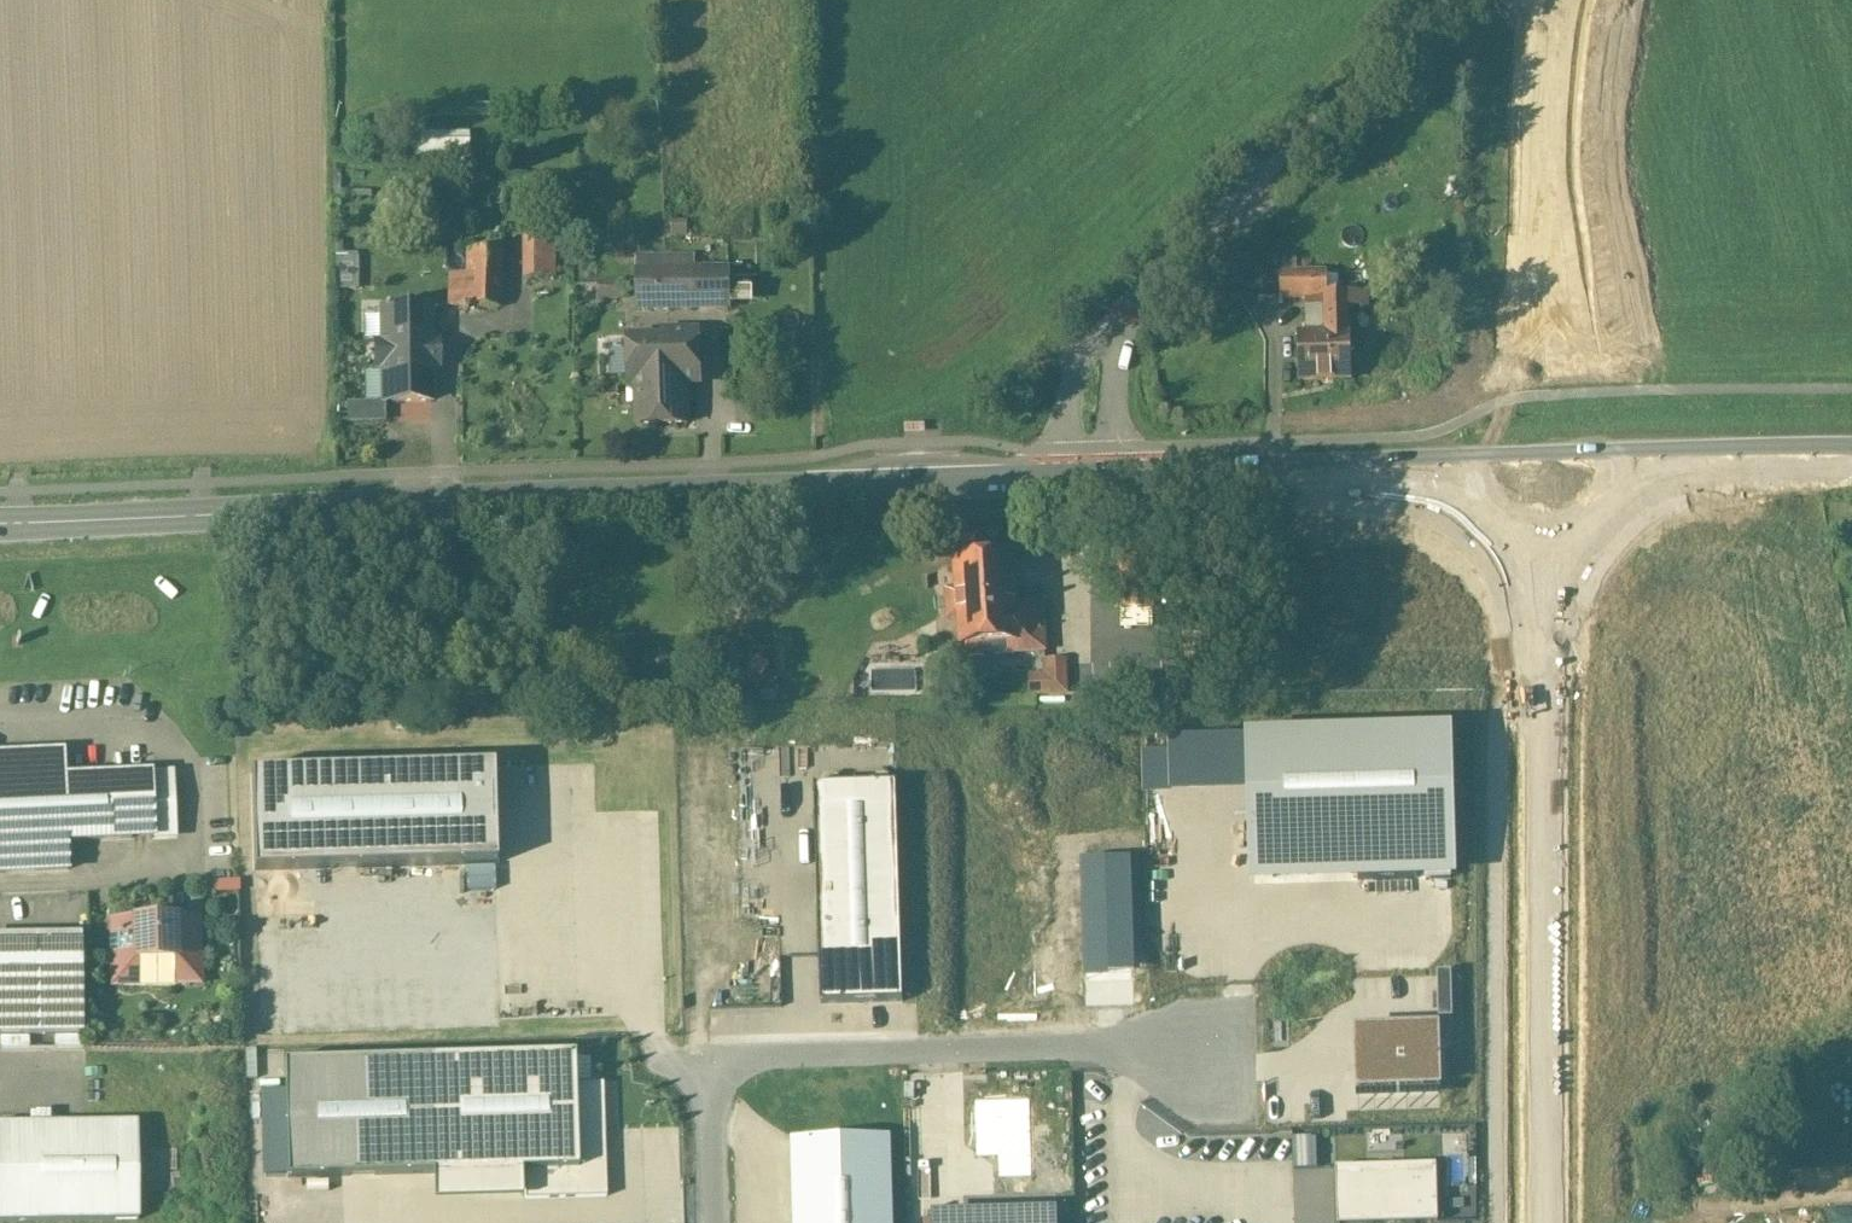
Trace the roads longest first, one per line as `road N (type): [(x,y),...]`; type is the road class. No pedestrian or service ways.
road 1 (secondary): [(0,524),(1088,479)]
road 2 (tertiary): [(1548,1222),(1541,543)]
road 3 (unclassified): [(1088,479),(1098,360),(1119,325),(1213,223),(1448,0)]
road 4 (residential): [(717,1222),(716,1085),(732,1066),(1187,1051)]
road 5 (unclassified): [(1543,382),(1547,81),(1558,0)]
road 6 (secondary): [(1088,479),(1462,464)]
road 7 (secondary): [(1623,458),(1851,456)]
road 8 (secondary): [(1541,543),(1601,519),(1623,458)]
road 9 (secondary): [(1543,382),(1485,406),(1462,464)]
road 10 (secondary): [(1462,464),(1485,520),(1541,543)]
road 11 (secondary): [(1623,458),(1598,405),(1543,382)]

